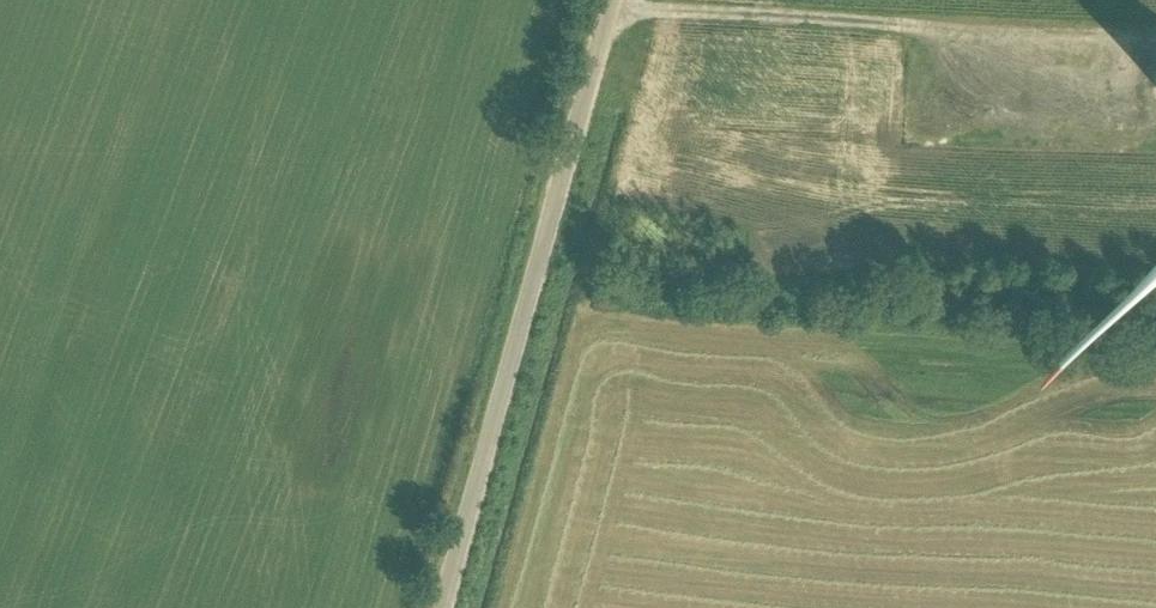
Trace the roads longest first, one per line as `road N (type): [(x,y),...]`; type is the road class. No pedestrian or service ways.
road 1 (unclassified): [(614,0),(446,607)]

